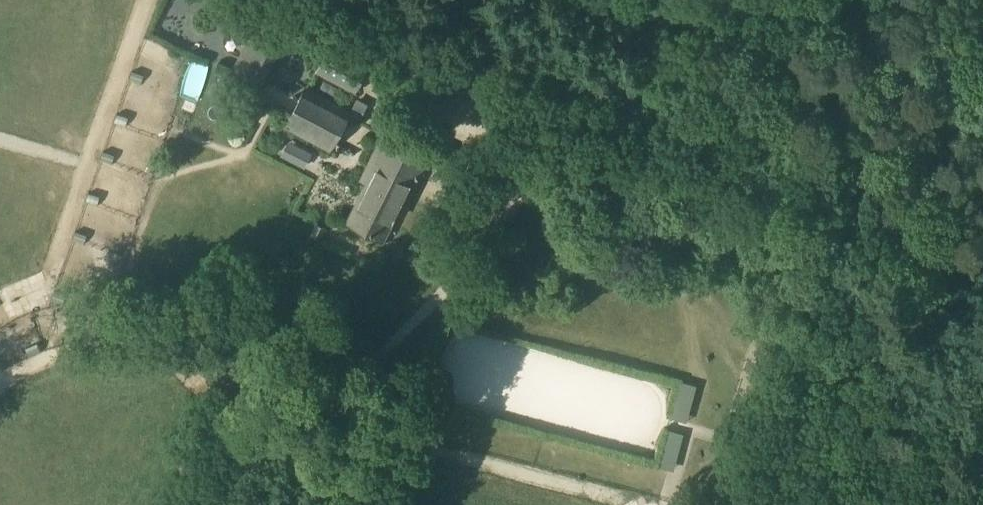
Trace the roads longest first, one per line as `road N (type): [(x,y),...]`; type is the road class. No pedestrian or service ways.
road 1 (unclassified): [(982,125),(620,0)]
road 2 (track): [(288,504),(348,290)]

